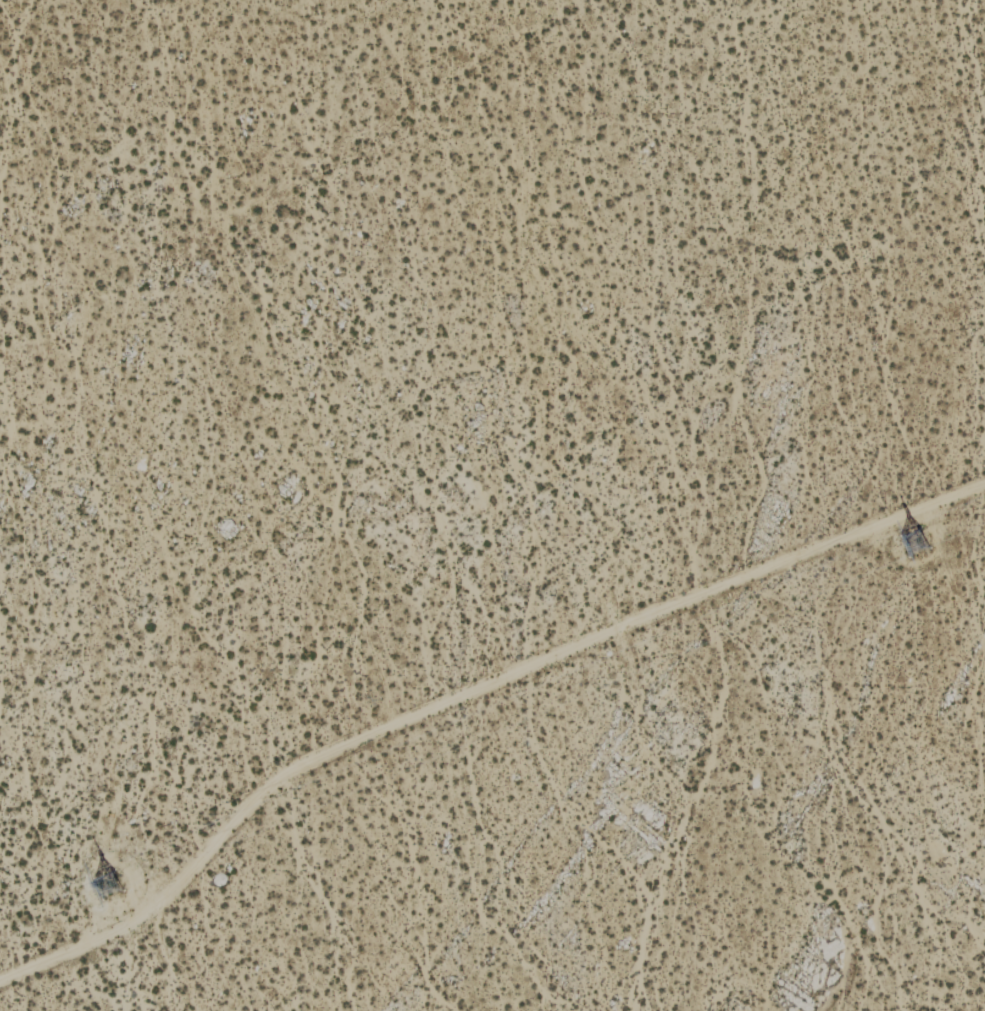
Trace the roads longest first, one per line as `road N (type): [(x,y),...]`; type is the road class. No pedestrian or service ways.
road 1 (track): [(984,486),(577,644),(299,767),(254,799),(135,917),(0,982)]

